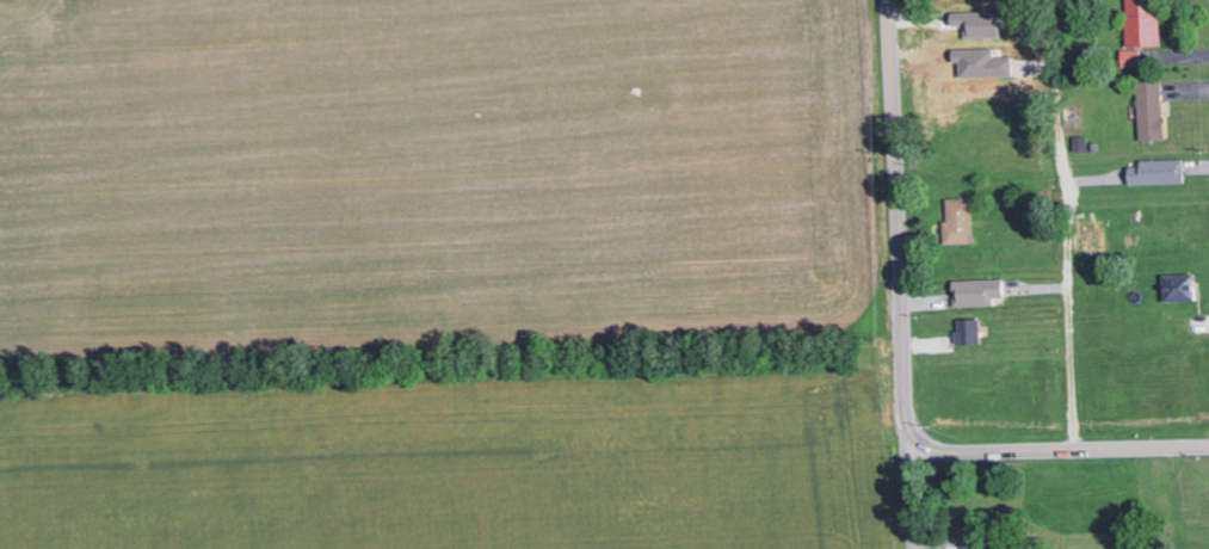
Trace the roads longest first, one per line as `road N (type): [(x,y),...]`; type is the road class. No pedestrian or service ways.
road 1 (secondary): [(905,422),(886,0)]
road 2 (secondary): [(1208,448),(937,451),(914,440),(905,422)]
road 3 (residential): [(910,548),(905,422)]

